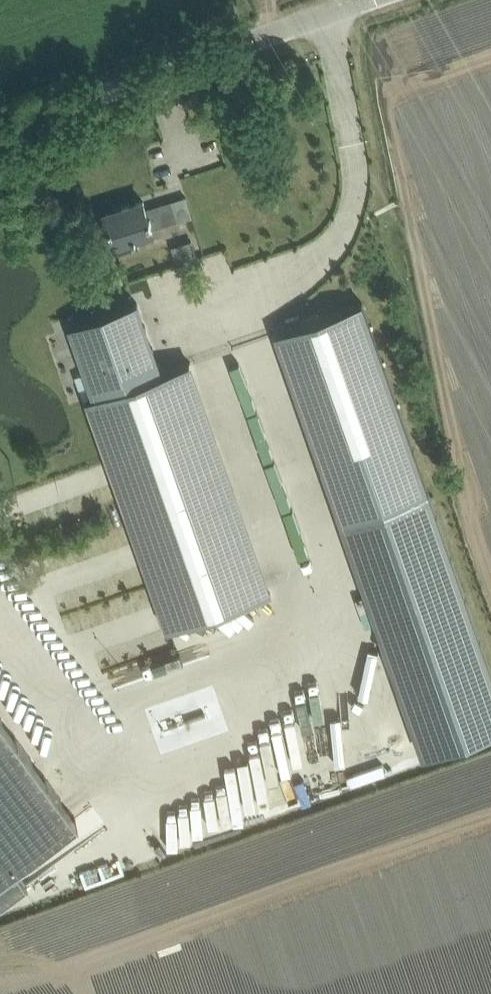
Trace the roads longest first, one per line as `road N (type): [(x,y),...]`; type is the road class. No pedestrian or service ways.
road 1 (unclassified): [(0,125),(350,0)]

